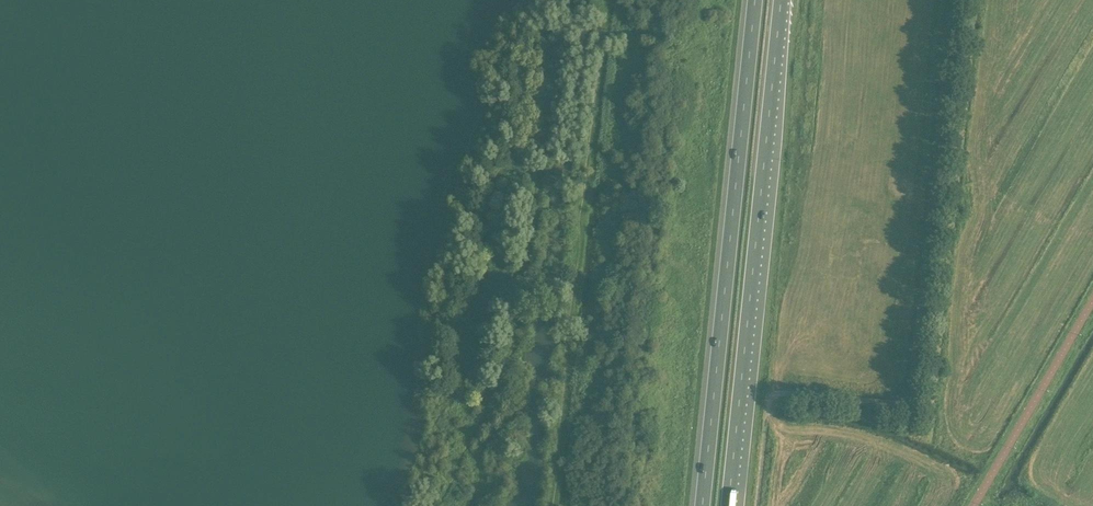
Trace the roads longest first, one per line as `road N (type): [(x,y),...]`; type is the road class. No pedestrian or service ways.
road 1 (track): [(758,505),(774,395),(899,403),(911,391),(953,0)]
road 2 (motorway): [(755,0),(702,505)]
road 3 (motorway): [(728,505),(781,0)]

